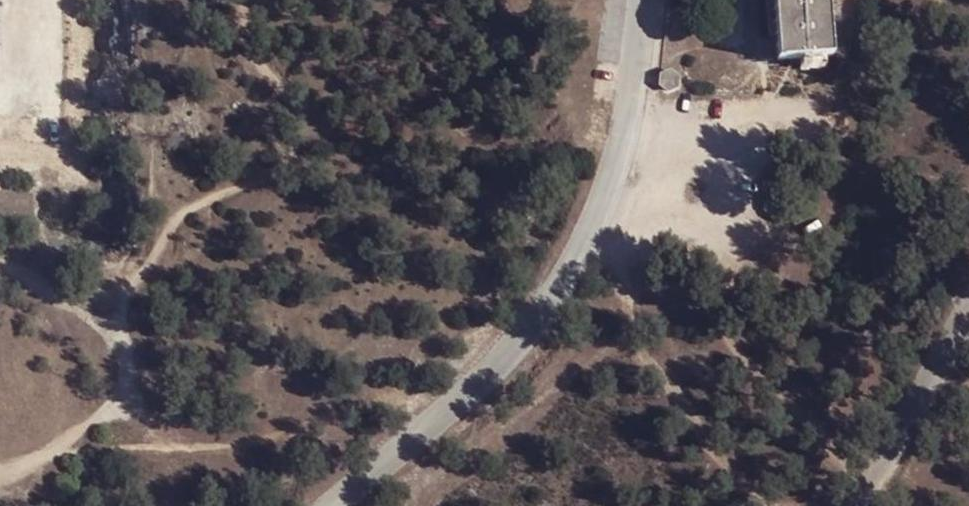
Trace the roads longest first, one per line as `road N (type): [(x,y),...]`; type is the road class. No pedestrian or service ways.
road 1 (unclassified): [(335,505),(508,352),(572,267),(621,152),(643,0)]
road 2 (track): [(0,485),(42,465),(104,416),(124,390),(128,359),(104,326),(0,276)]
road 3 (unclassified): [(968,326),(870,474),(859,505)]

